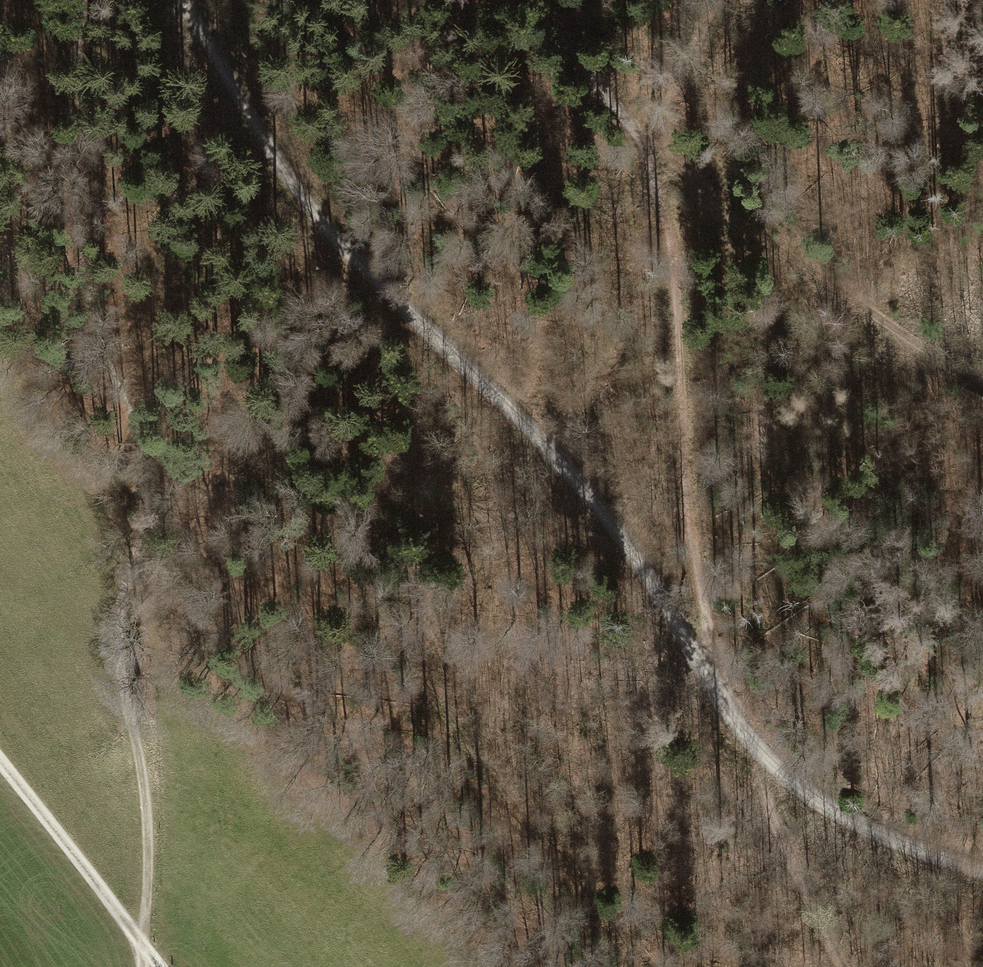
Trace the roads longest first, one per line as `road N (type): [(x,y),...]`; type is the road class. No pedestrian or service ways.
road 1 (track): [(181,0),(282,169),(385,291),(569,467),(630,542),(754,744),(821,803),(893,843),(982,873)]
road 2 (track): [(145,966),(150,809),(119,657),(133,448),(75,253),(85,0)]
road 3 (track): [(543,0),(590,88),(646,139),(802,268),(945,375),(982,393)]
road 4 (track): [(715,693),(709,576),(685,492),(676,294),(646,139)]
road 5 (track): [(156,966),(0,759)]
road 6 (track): [(754,744),(770,815),(841,966)]
road 7 (track): [(727,0),(646,139)]

